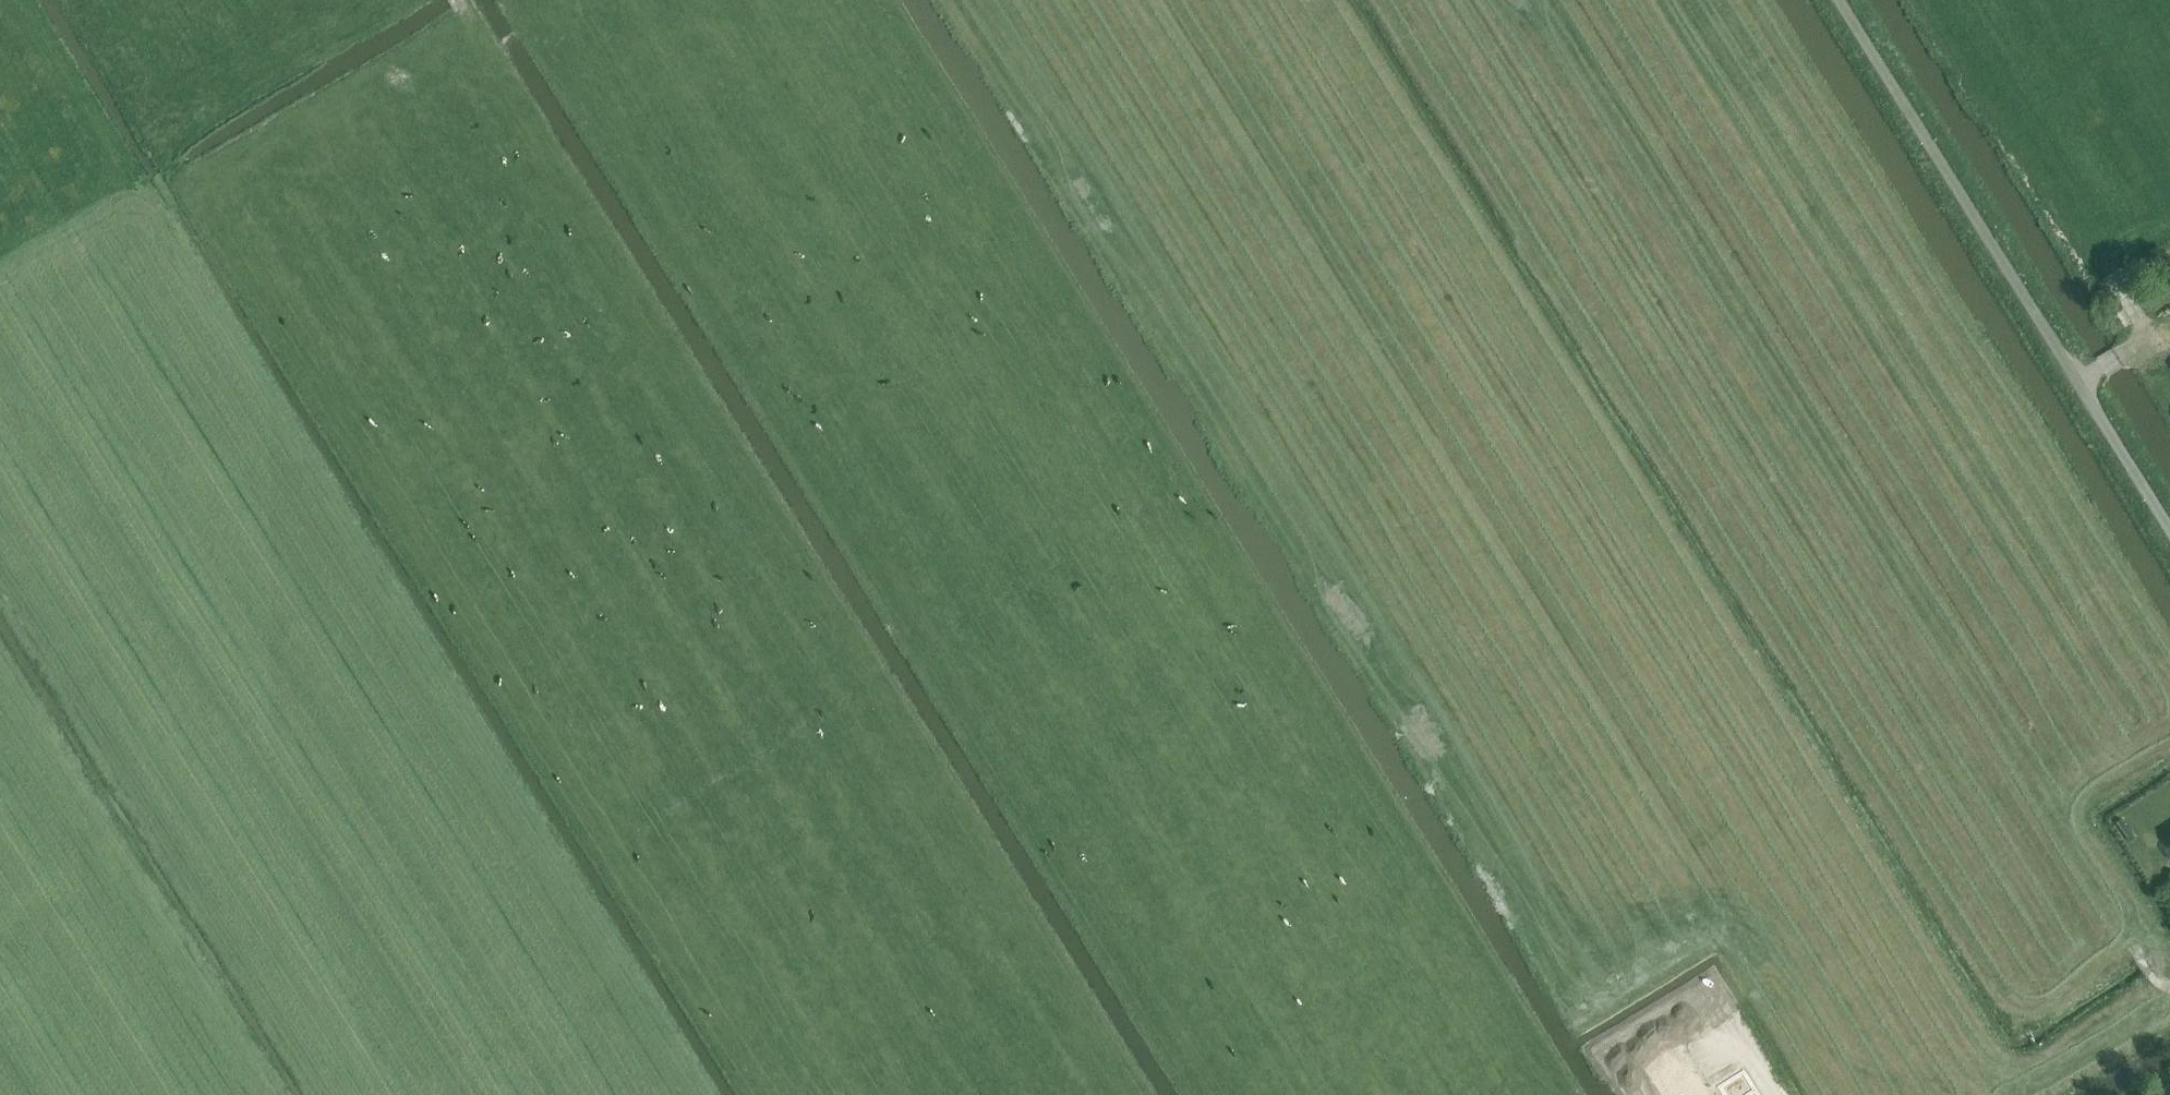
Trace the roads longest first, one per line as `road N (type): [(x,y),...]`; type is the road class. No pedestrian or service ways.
road 1 (unclassified): [(2169,531),(1839,0)]

